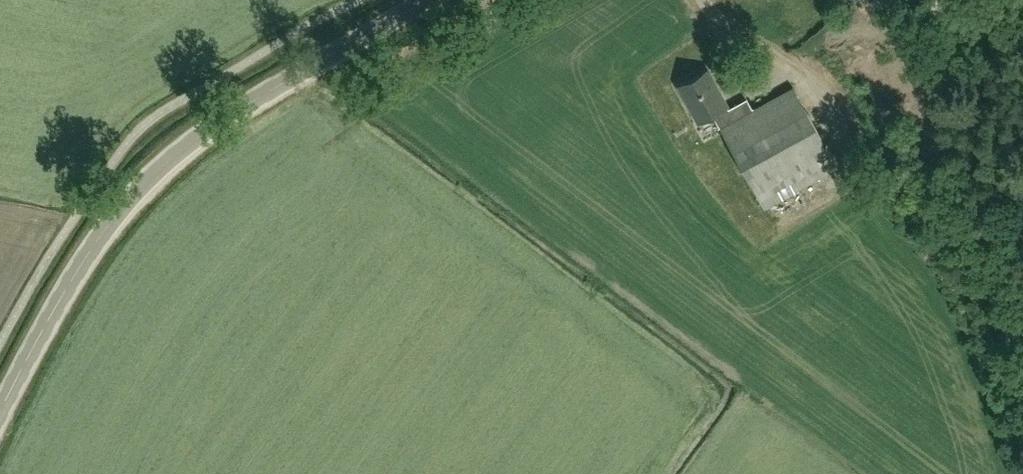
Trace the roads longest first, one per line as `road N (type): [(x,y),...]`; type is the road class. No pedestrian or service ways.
road 1 (tertiary): [(0,414),(82,264),(148,179),(249,103),(427,0)]

